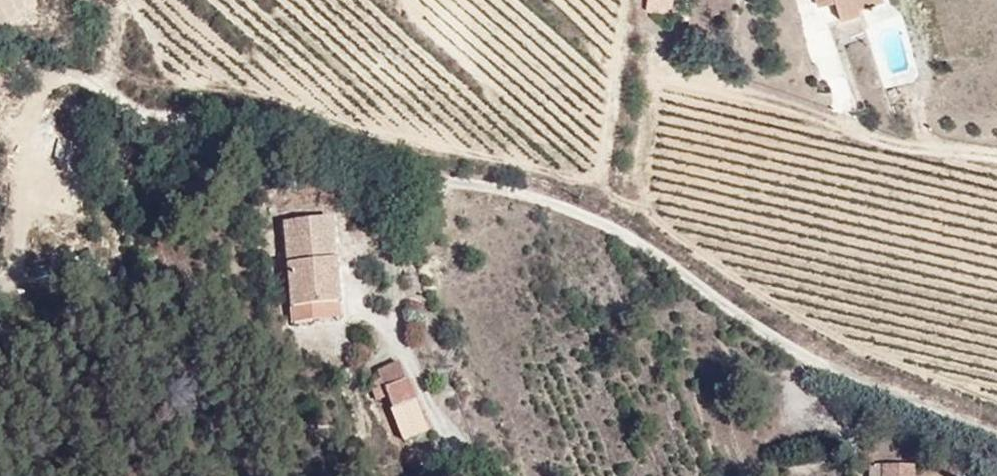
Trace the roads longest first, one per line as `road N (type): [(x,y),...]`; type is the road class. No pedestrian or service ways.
road 1 (unclassified): [(996,429),(877,385),(735,308),(609,216),(132,103)]

